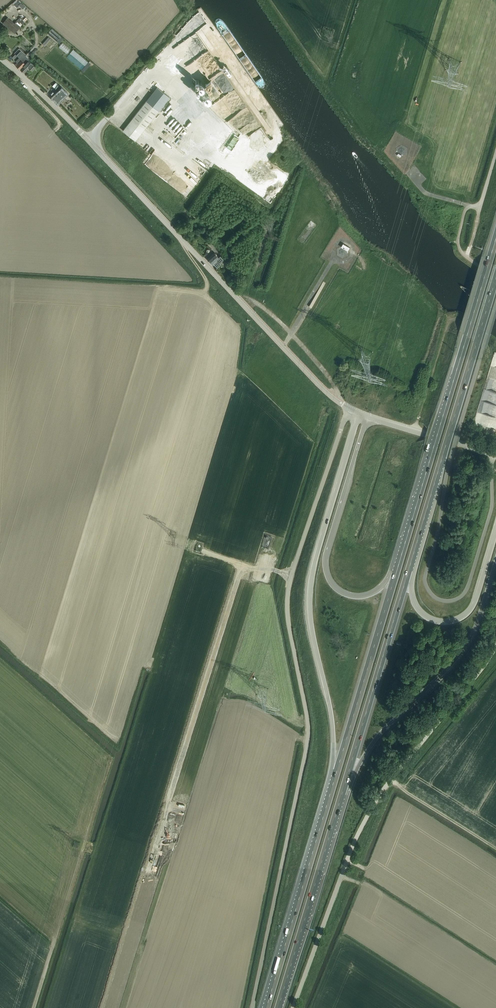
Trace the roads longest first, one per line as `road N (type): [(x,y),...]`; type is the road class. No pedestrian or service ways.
road 1 (unclassified): [(252,1007),(307,750),(288,599),(348,408)]
road 2 (tertiary): [(348,408),(0,58)]
road 3 (unclassified): [(293,1007),(364,821),(495,644)]
road 4 (motorway): [(359,413),(309,595),(336,774)]
road 5 (motorway): [(495,237),(396,573)]
road 6 (motorway): [(411,563),(495,277)]
road 7 (motorway): [(342,794),(375,740),(468,642),(495,560)]
road 8 (motorway): [(396,573),(359,596),(334,587),(326,572),(367,416)]
road 9 (motorway): [(336,774),(266,1007)]
road 10 (motorway): [(342,794),(411,563)]
road 11 (motorway): [(278,1007),(342,794)]
road 12 (motorway): [(396,573),(336,774)]
road 13 (motorway): [(495,531),(474,604),(455,621),(429,619),(416,607),(411,563)]
road 14 (unclassified): [(415,431),(450,316),(456,317)]

